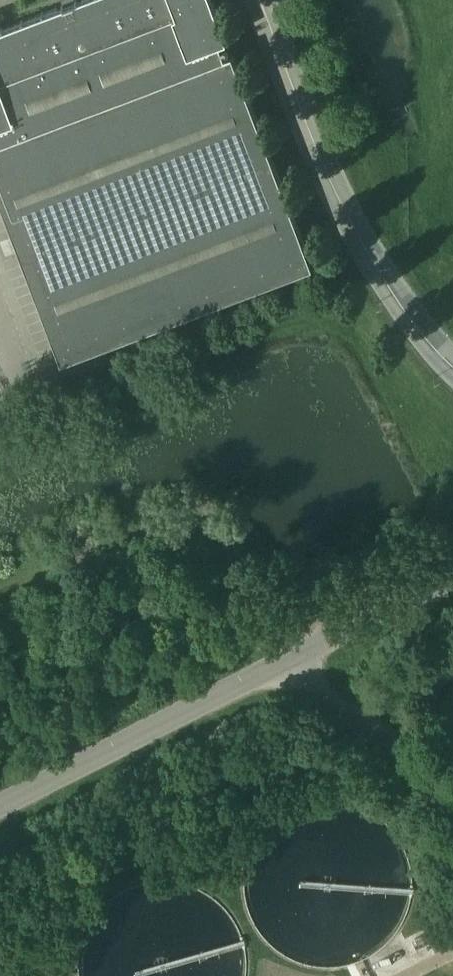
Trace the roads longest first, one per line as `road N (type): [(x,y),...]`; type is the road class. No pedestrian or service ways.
road 1 (unclassified): [(0,803),(452,575)]
road 2 (unclassified): [(259,0),(350,220),(401,306),(452,365)]

